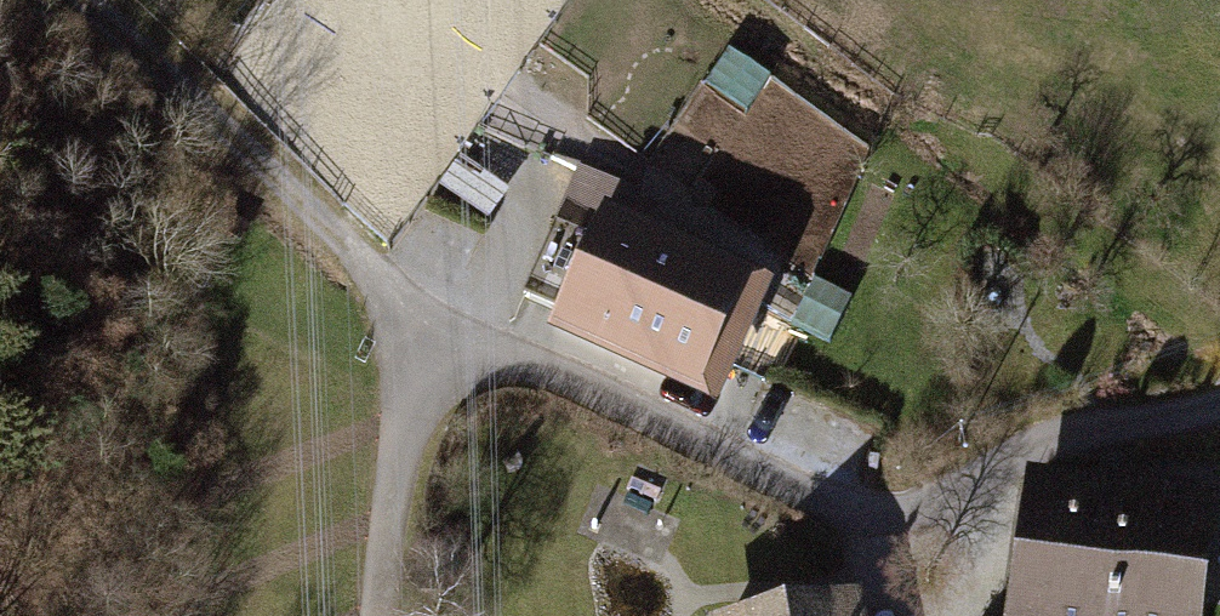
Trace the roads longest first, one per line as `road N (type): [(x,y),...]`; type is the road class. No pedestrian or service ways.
road 1 (residential): [(1219,406),(1045,445),(934,509),(845,505),(446,356),(415,397),(381,615)]
road 2 (track): [(102,0),(446,356)]

